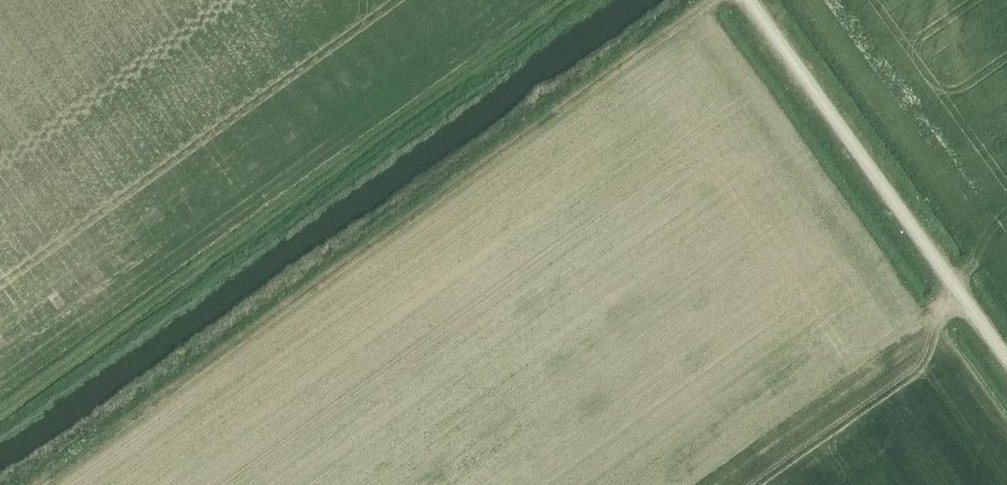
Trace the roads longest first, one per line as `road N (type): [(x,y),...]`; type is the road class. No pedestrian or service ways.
road 1 (unclassified): [(1006,367),(746,0)]

